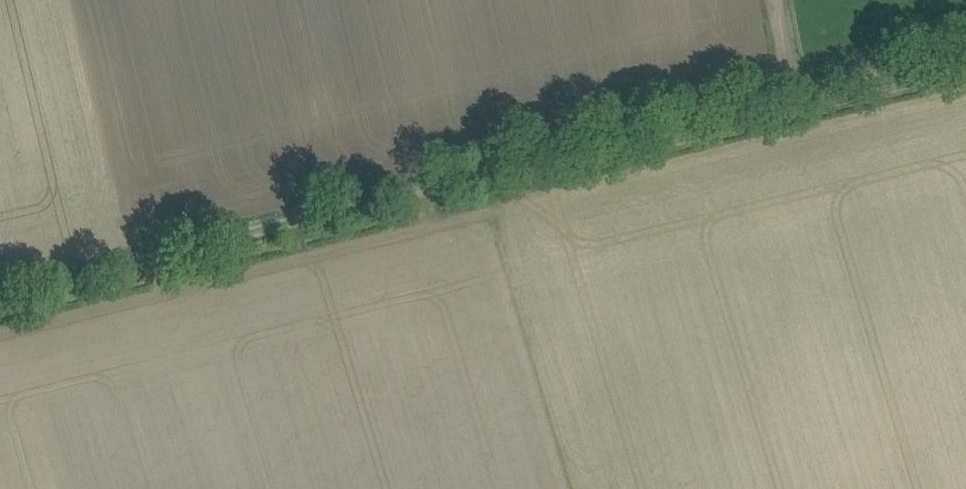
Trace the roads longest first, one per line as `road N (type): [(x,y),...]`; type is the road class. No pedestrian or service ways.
road 1 (track): [(965,65),(0,301)]

